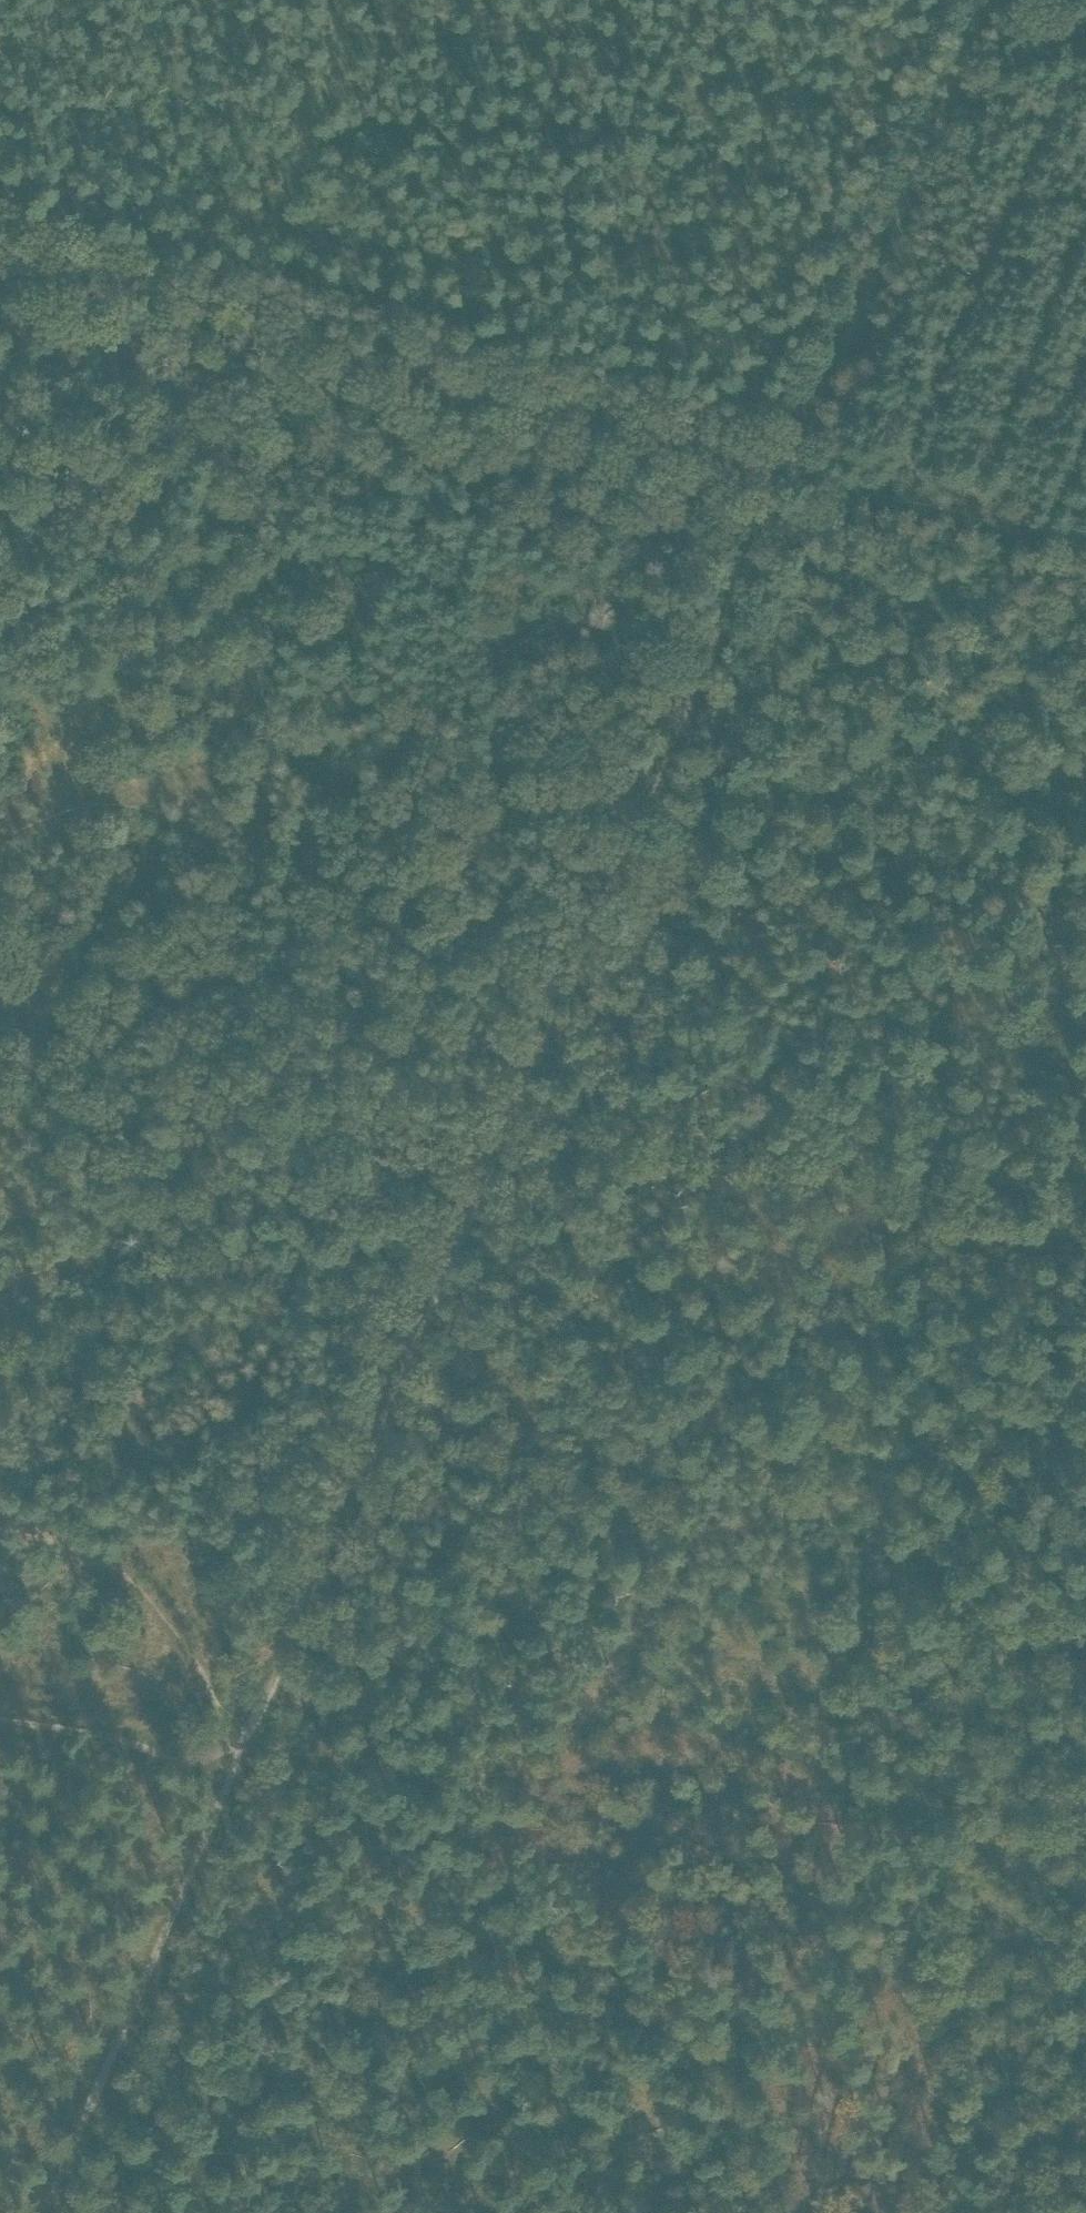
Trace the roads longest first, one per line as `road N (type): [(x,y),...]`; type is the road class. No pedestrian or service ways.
road 1 (track): [(789,474),(245,1747)]
road 2 (track): [(1085,1817),(0,1724)]
road 3 (track): [(789,474),(0,272)]
road 4 (track): [(245,1747),(43,2212)]
road 5 (track): [(249,333),(350,0)]
road 6 (track): [(1085,550),(789,474)]

